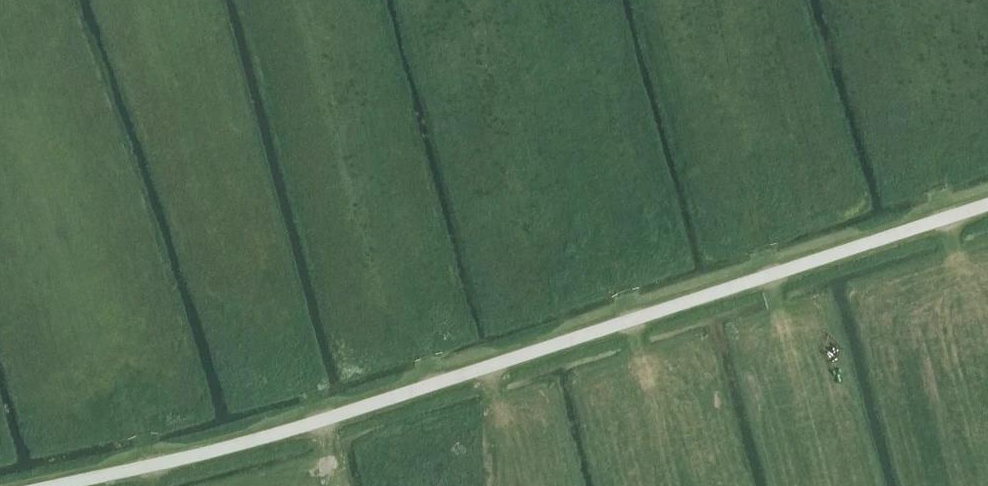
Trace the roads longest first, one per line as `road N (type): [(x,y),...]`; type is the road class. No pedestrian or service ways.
road 1 (unclassified): [(987,204),(308,424),(53,485)]

